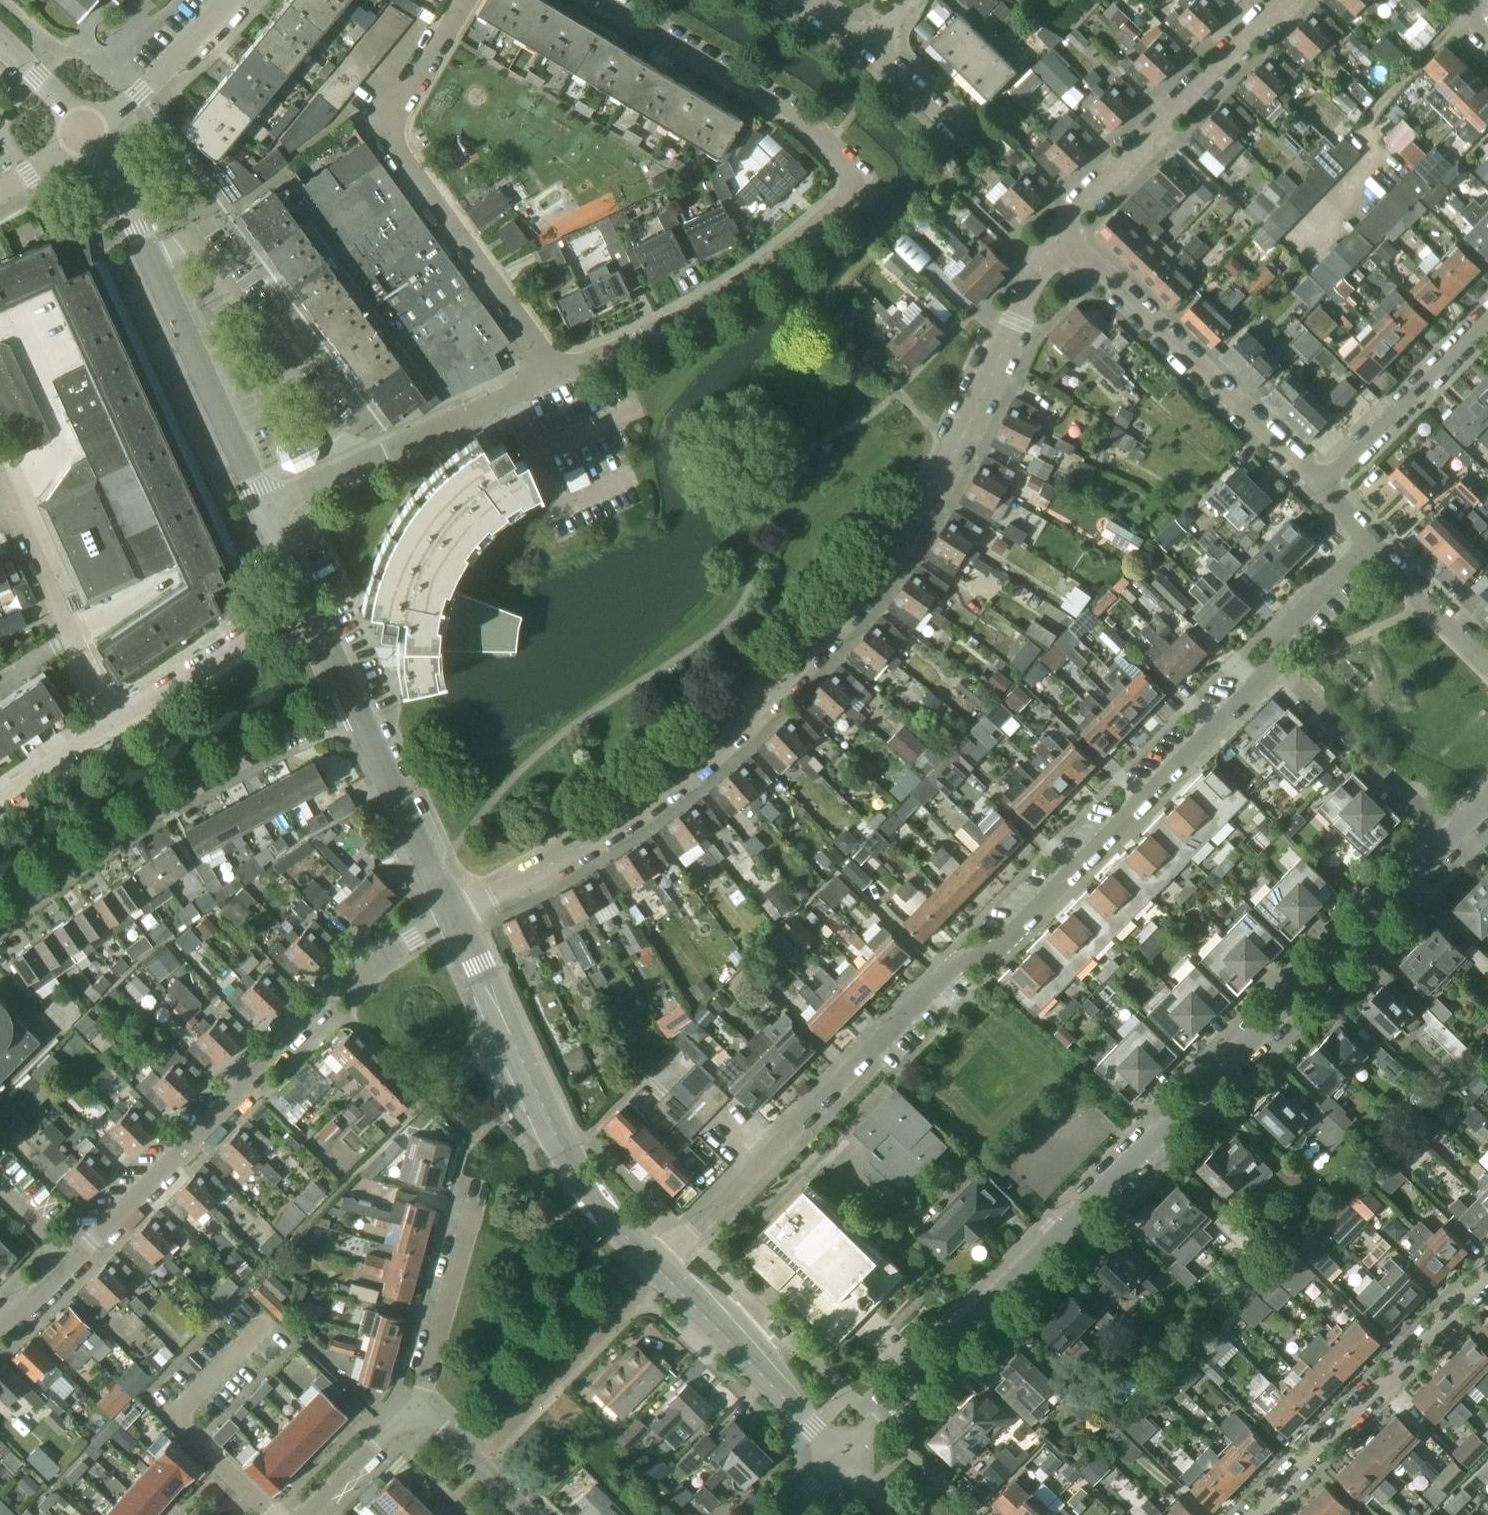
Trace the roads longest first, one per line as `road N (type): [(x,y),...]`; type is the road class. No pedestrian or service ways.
road 1 (residential): [(455,918),(714,756),(859,606),(952,454),(1058,235)]
road 2 (residential): [(1279,667),(1001,951),(962,959),(654,1266)]
road 3 (residential): [(842,1463),(1449,839)]
road 4 (residential): [(554,372),(775,255),(863,177),(793,110),(604,0)]
road 5 (residential): [(0,1320),(44,1290),(336,985),(455,918)]
road 6 (residential): [(554,372),(378,134),(462,0)]
road 7 (unclassified): [(266,510),(89,131)]
road 8 (residential): [(0,917),(132,822),(252,754),(356,707)]
road 9 (unclassified): [(654,1266),(568,1158),(455,918)]
road 10 (residential): [(1322,488),(1058,235)]
road 11 (residential): [(1249,1514),(1487,1272)]
road 12 (residential): [(1058,235),(1285,0)]
road 13 (residential): [(266,510),(554,372)]
road 14 (unclassified): [(842,1463),(654,1266)]
road 15 (residential): [(1449,839),(1279,667)]
road 16 (residential): [(112,721),(12,506)]
road 17 (residential): [(1322,488),(1487,319)]
road 18 (unclassified): [(455,918),(356,707)]
road 19 (residential): [(304,594),(112,721)]
road 20 (residential): [(416,1406),(459,1255),(468,1189)]
road 21 (residential): [(89,131),(228,0)]
road 22 (residential): [(1279,667),(1279,637),(1373,540)]
road 23 (residential): [(1487,659),(1373,540)]
road 24 (residential): [(530,1514),(416,1406)]
road 25 (residential): [(305,1514),(416,1406)]
road 26 (residential): [(112,721),(0,797)]
road 27 (unclassified): [(89,131),(0,43)]
road 28 (unclassified): [(356,707),(304,594)]

